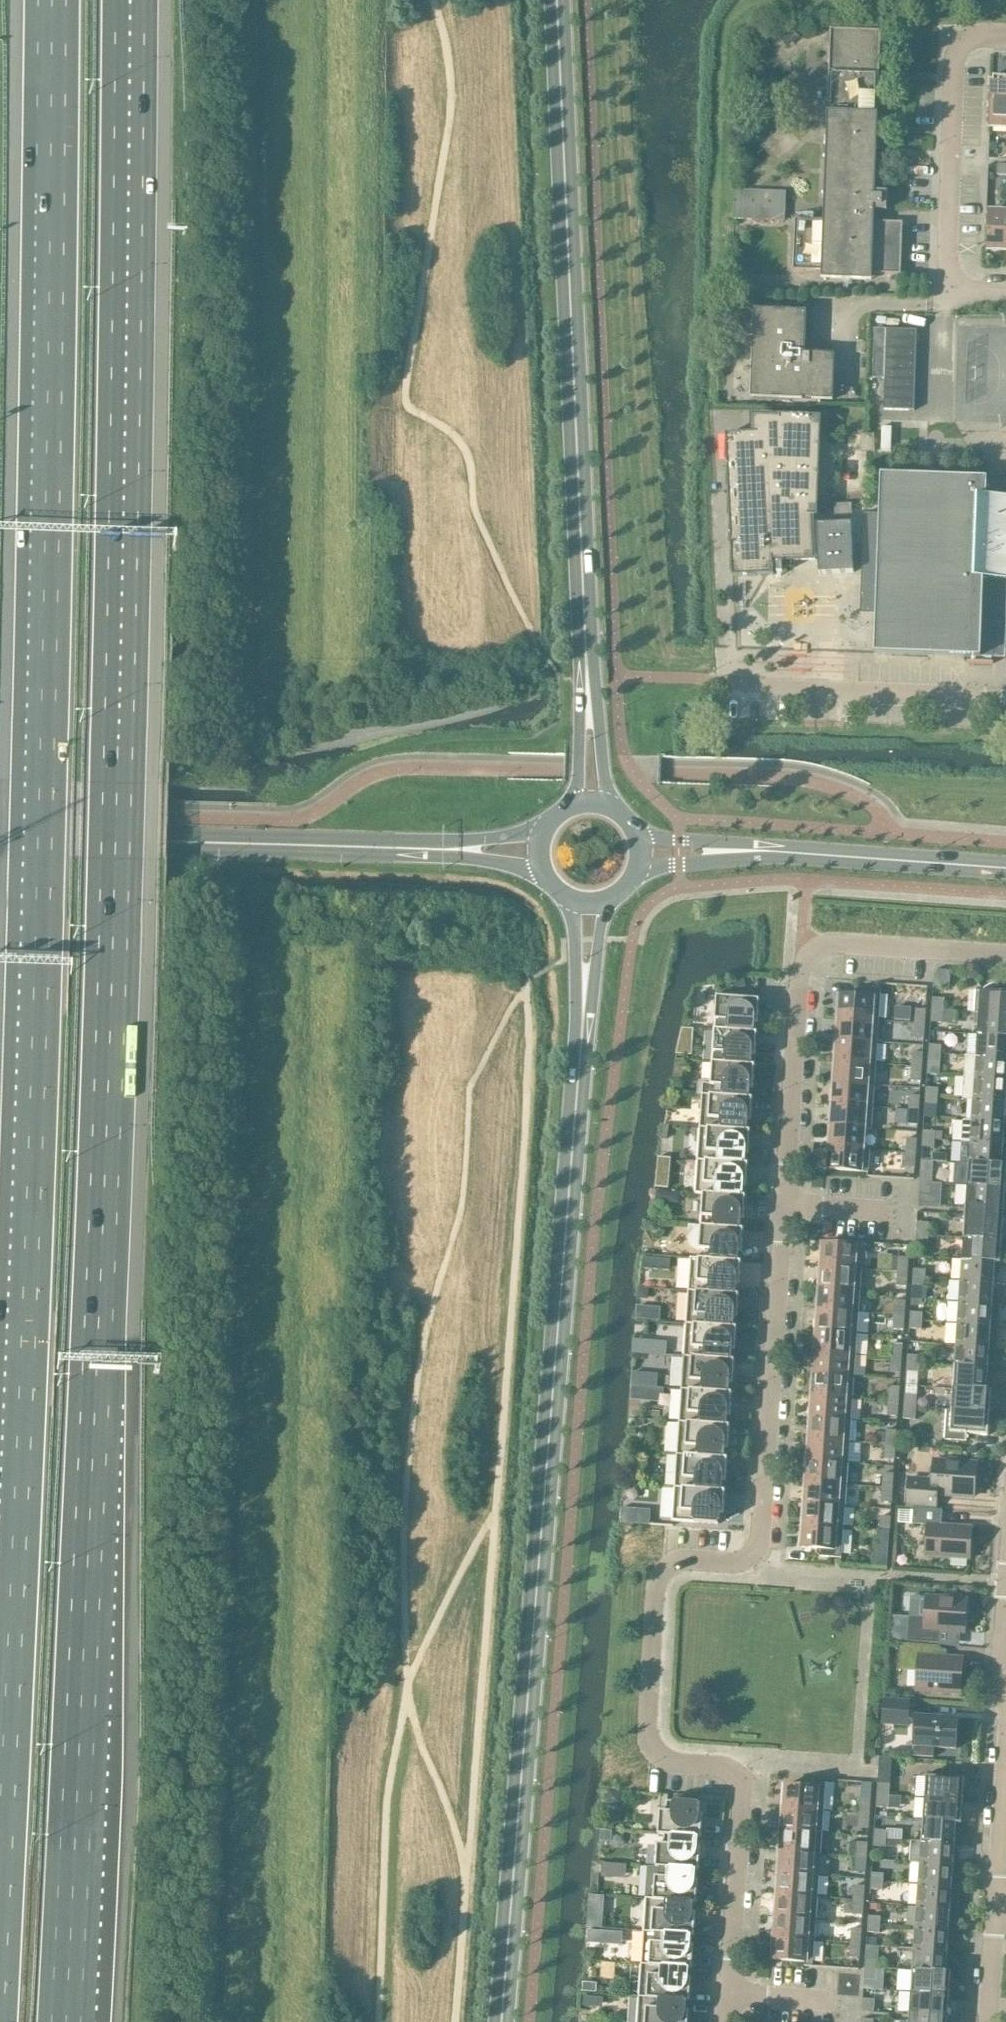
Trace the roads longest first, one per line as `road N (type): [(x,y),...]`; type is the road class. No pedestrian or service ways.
road 1 (motorway): [(70,2021),(92,1623),(116,781),(129,0)]
road 2 (motorway): [(53,0),(46,780),(0,1917)]
road 3 (residential): [(728,2021),(744,1786),(730,1766),(665,1760),(650,1741),(657,1583),(674,1563),(744,1565),(759,1550),(801,962),(831,944),(1005,955)]
road 4 (track): [(459,2021),(468,1891),(462,1848),(418,1732),(406,1523),(422,1367),(467,1203),(474,1089),(529,979)]
road 5 (secondary): [(501,2021),(584,990)]
road 6 (secondary): [(587,677),(558,0)]
road 7 (tertiary): [(0,836),(440,849)]
road 8 (residential): [(1005,289),(970,287),(948,270),(953,37)]
road 9 (residential): [(1005,699),(726,687)]
road 10 (unclassified): [(740,851),(1005,867)]
road 11 (residential): [(995,1914),(1005,1750)]
road 12 (secondary): [(609,805),(587,677)]
road 13 (secondary): [(587,677),(573,805)]

